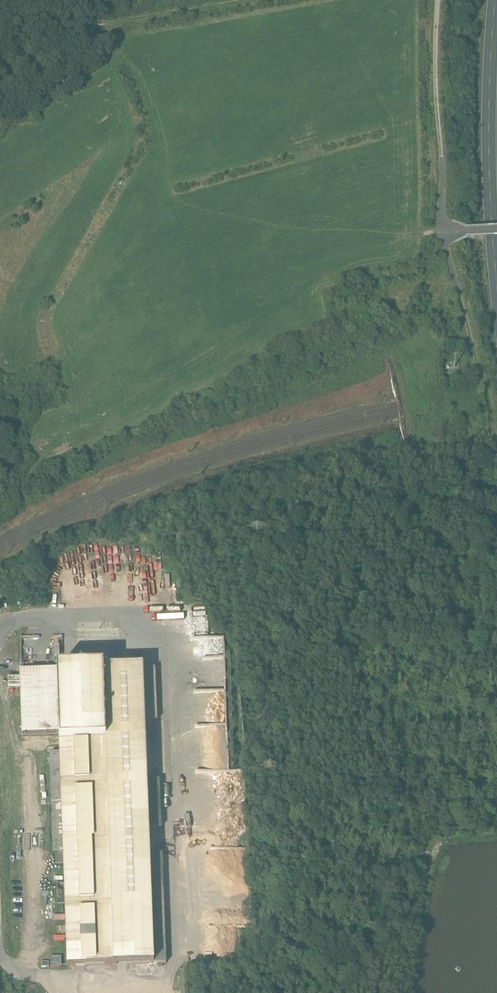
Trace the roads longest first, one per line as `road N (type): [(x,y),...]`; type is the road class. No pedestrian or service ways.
road 1 (primary): [(496,0),(490,120),(496,273)]
road 2 (track): [(443,233),(438,0)]
road 3 (track): [(496,451),(443,233)]
road 4 (track): [(265,0),(120,24),(86,22),(54,0)]
road 5 (track): [(120,24),(105,51),(0,123)]

